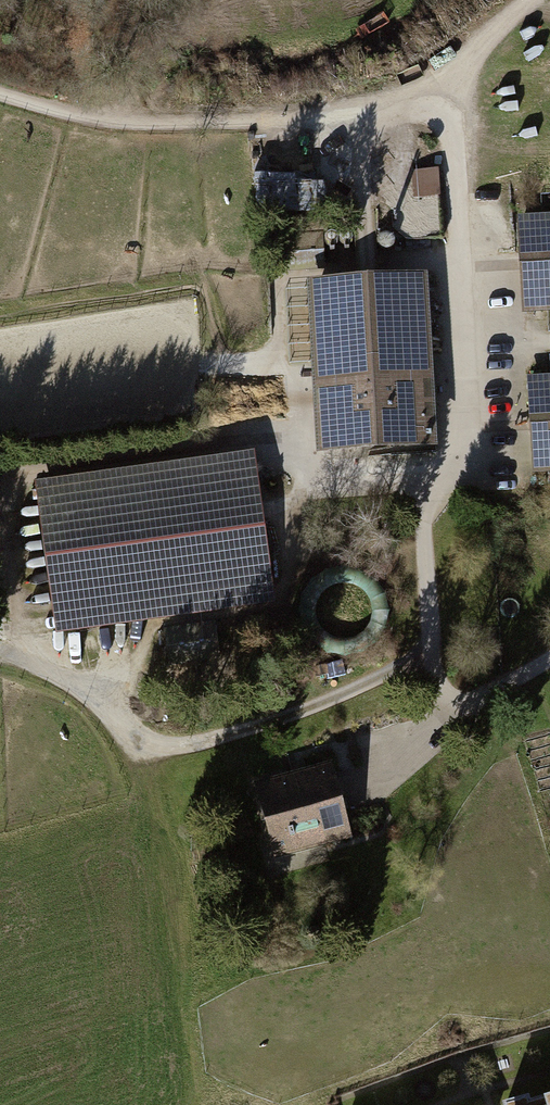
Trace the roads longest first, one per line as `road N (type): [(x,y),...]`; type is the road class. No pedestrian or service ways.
road 1 (track): [(364,271),(362,140),(410,117),(440,80),(460,472),(418,486),(428,661),(453,718)]
road 2 (track): [(0,511),(22,664),(96,696),(137,748),(262,728),(428,661)]
road 3 (track): [(450,268),(278,278),(280,360),(308,489),(418,486)]
road 4 (track): [(530,0),(440,80),(321,124),(186,125)]
road 5 (track): [(299,433),(15,479),(0,510)]
road 6 (track): [(186,125),(74,116),(0,94)]
road 7 (track): [(201,0),(186,125)]

